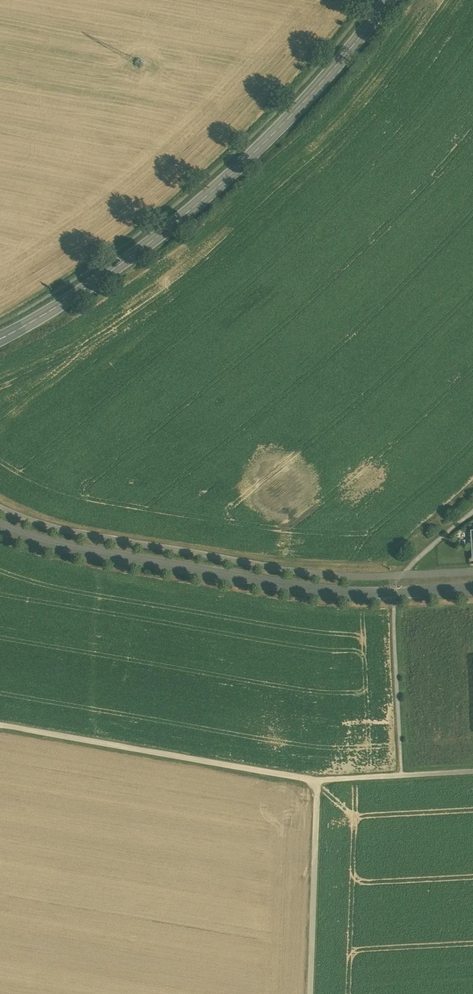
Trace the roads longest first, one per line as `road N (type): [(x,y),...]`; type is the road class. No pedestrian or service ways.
road 1 (secondary): [(386,0),(305,97),(194,206),(90,284),(0,338)]
road 2 (track): [(0,725),(314,781),(472,772)]
road 3 (unclassified): [(0,527),(93,554),(284,587),(393,593)]
road 4 (track): [(314,781),(309,993)]

